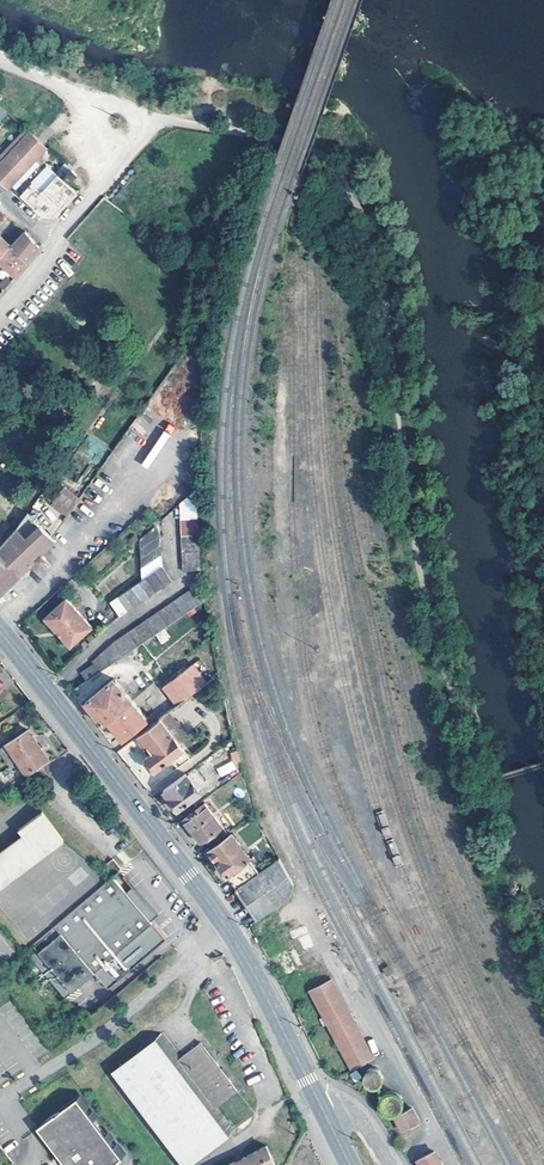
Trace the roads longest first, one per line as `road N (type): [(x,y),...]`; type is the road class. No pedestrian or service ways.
road 1 (secondary): [(350,1164),(220,918),(0,634)]
road 2 (unclassified): [(0,63),(161,119)]
road 3 (unclassified): [(161,119),(56,247)]

